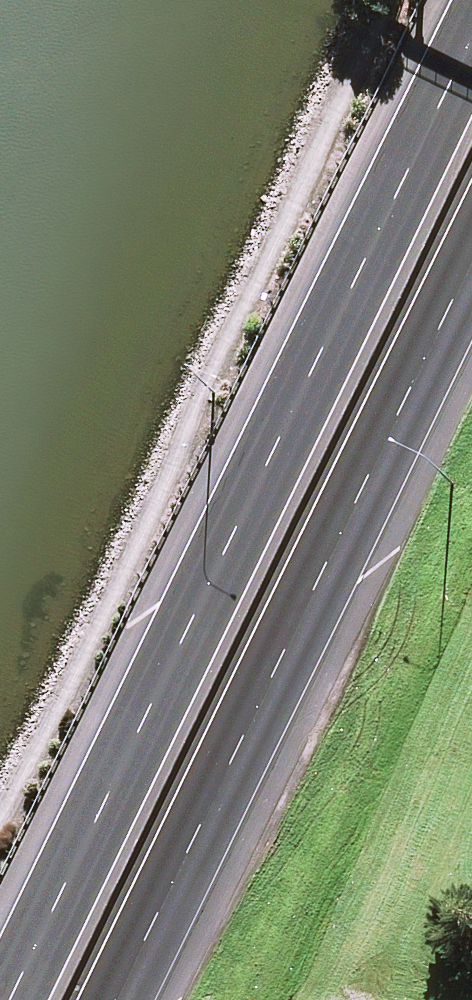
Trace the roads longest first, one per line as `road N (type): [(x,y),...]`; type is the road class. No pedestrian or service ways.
road 1 (trunk): [(8,999),(471,39)]
road 2 (trunk): [(471,261),(118,999)]

